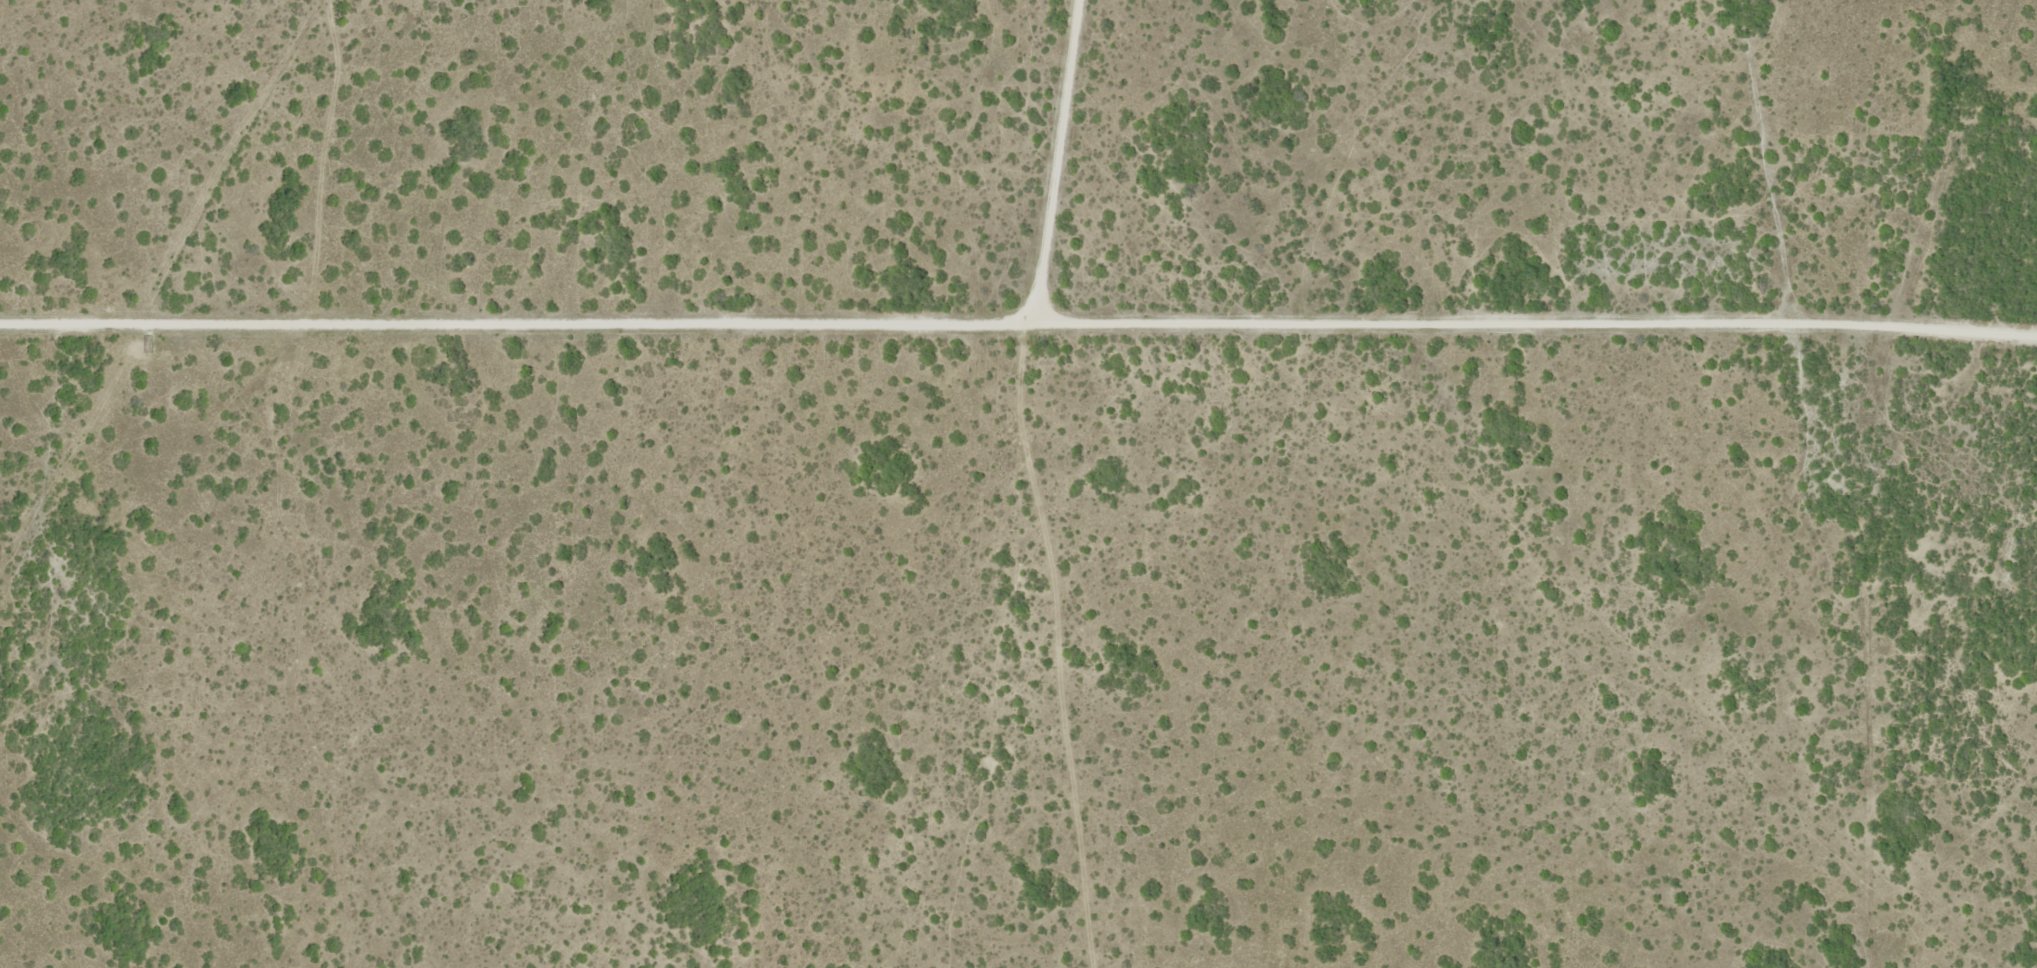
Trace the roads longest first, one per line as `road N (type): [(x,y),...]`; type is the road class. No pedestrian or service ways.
road 1 (residential): [(0,333),(2036,330)]
road 2 (residential): [(1058,328),(1092,0)]

